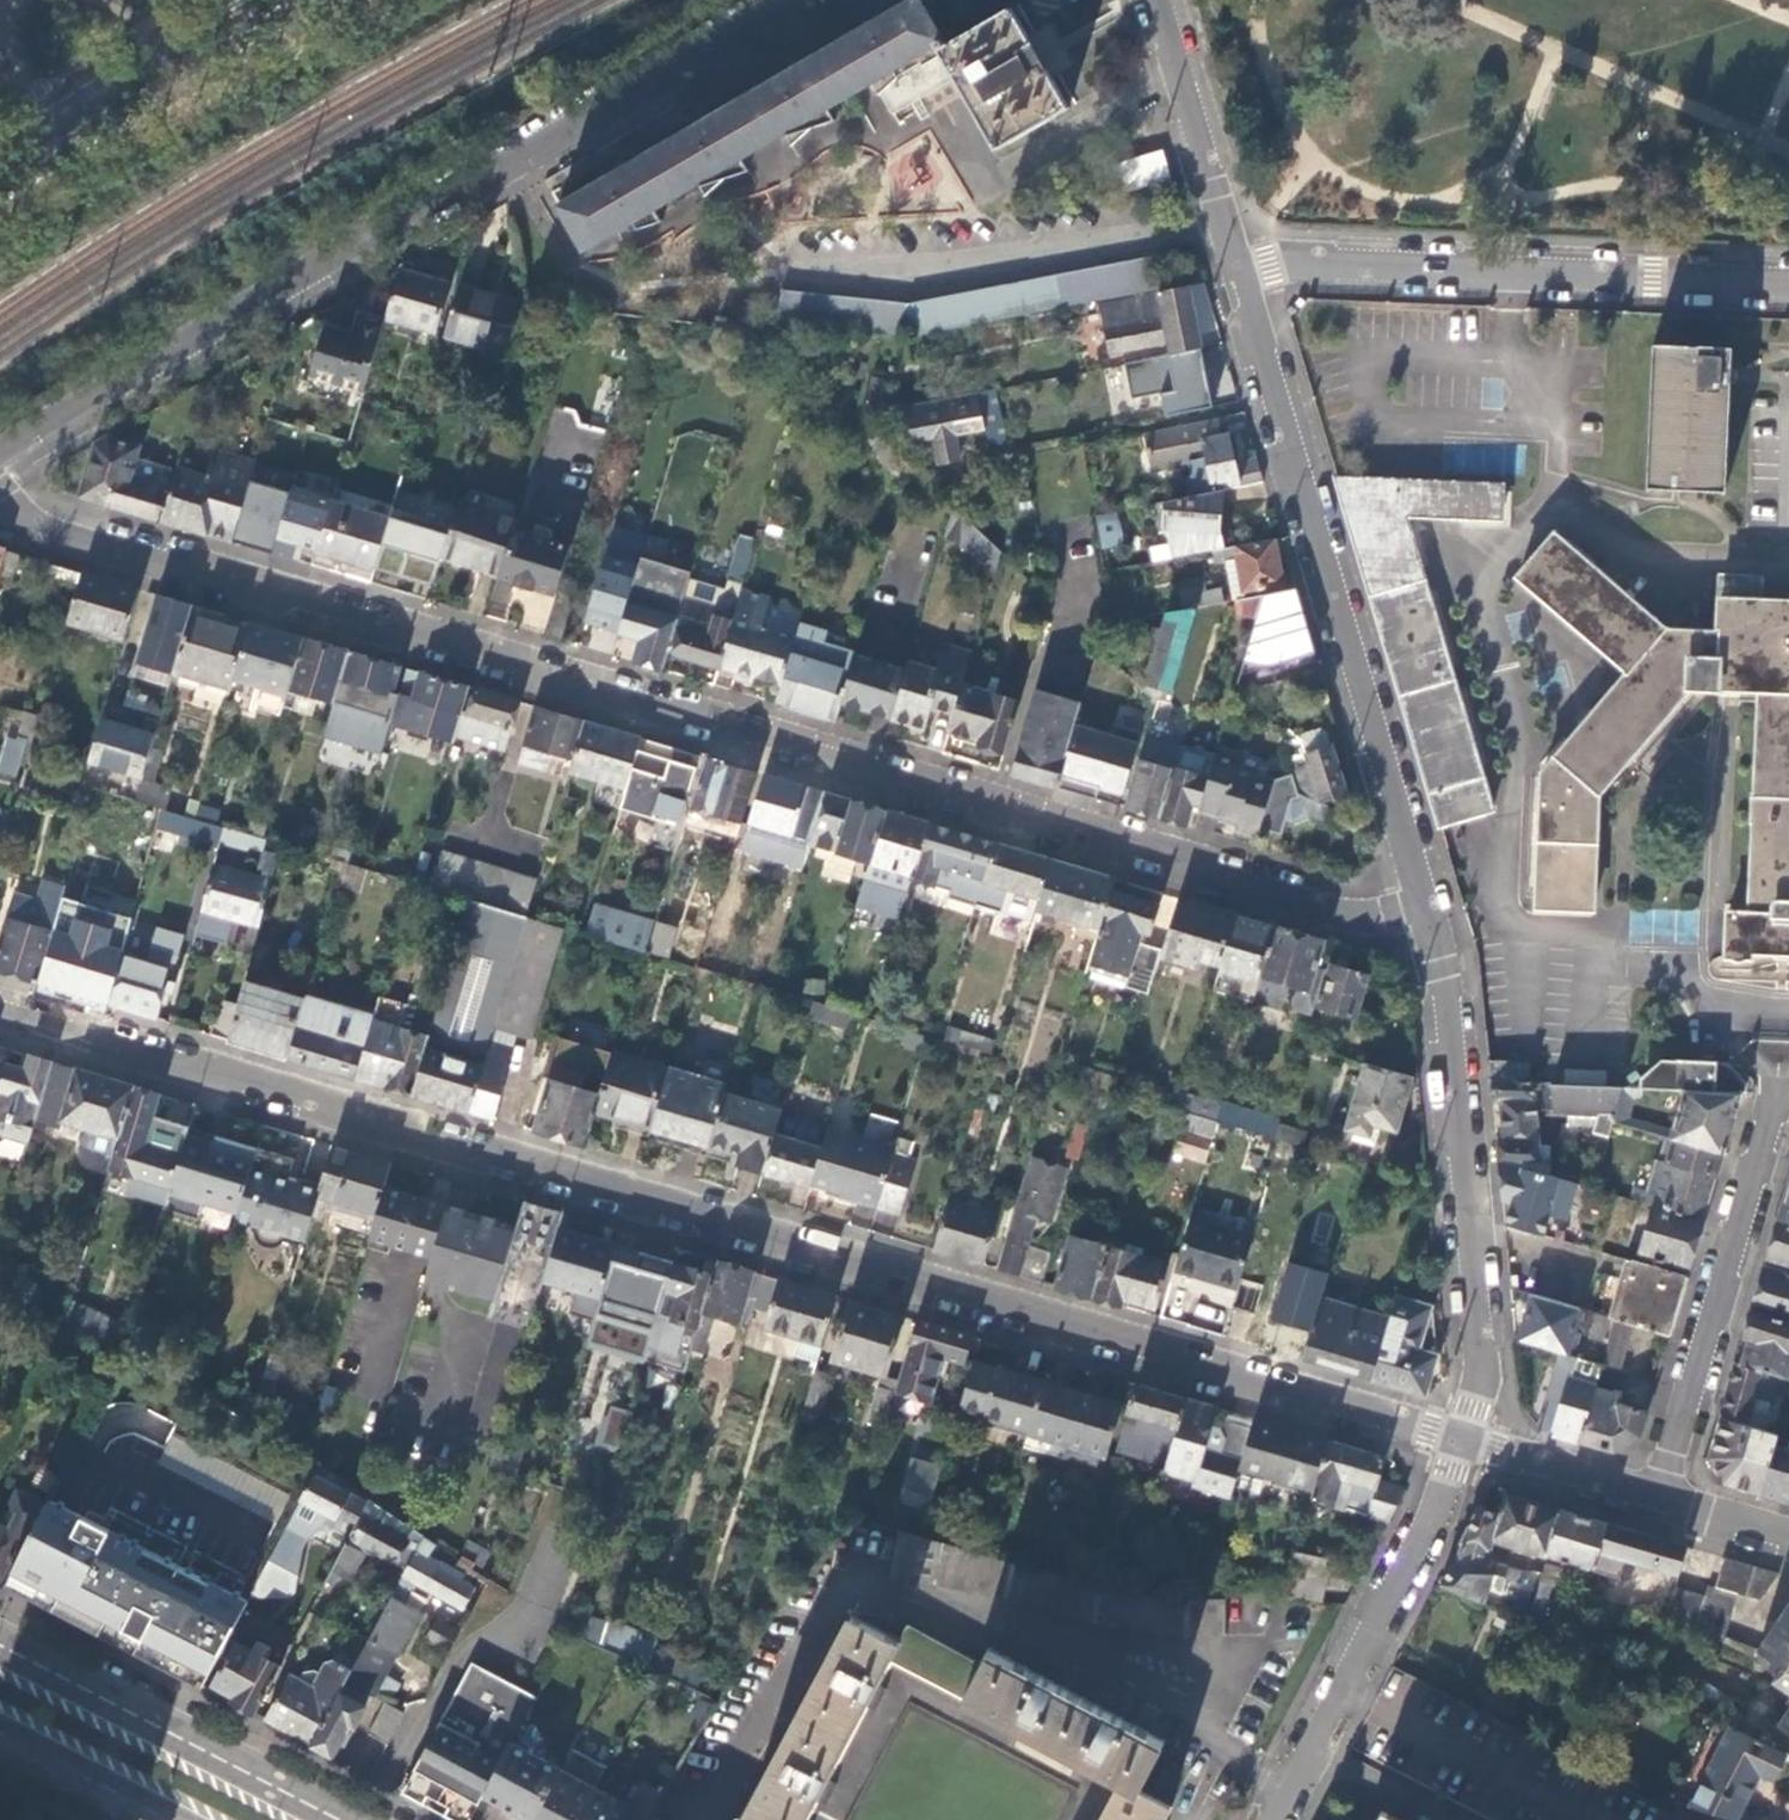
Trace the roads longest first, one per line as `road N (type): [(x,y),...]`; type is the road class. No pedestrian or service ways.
road 1 (residential): [(0,1010),(1475,1442)]
road 2 (residential): [(0,483),(60,526),(1435,928)]
road 3 (residential): [(0,453),(790,0)]
road 4 (residential): [(1435,928),(1301,484),(1245,263)]
road 5 (residential): [(1245,263),(1788,280)]
road 6 (residential): [(1475,1442),(1482,1366),(1435,928)]
road 7 (residential): [(1660,1497),(1776,1081)]
road 8 (residential): [(1265,1819),(1475,1442)]
road 9 (tertiary): [(0,177),(312,0)]
road 10 (secondary): [(309,1819),(0,1659)]
road 11 (residential): [(1245,263),(1154,0)]
road 12 (residential): [(1475,1442),(1660,1497)]
road 13 (secondary): [(0,1735),(167,1819)]
road 14 (residential): [(1660,1497),(1788,1535)]

